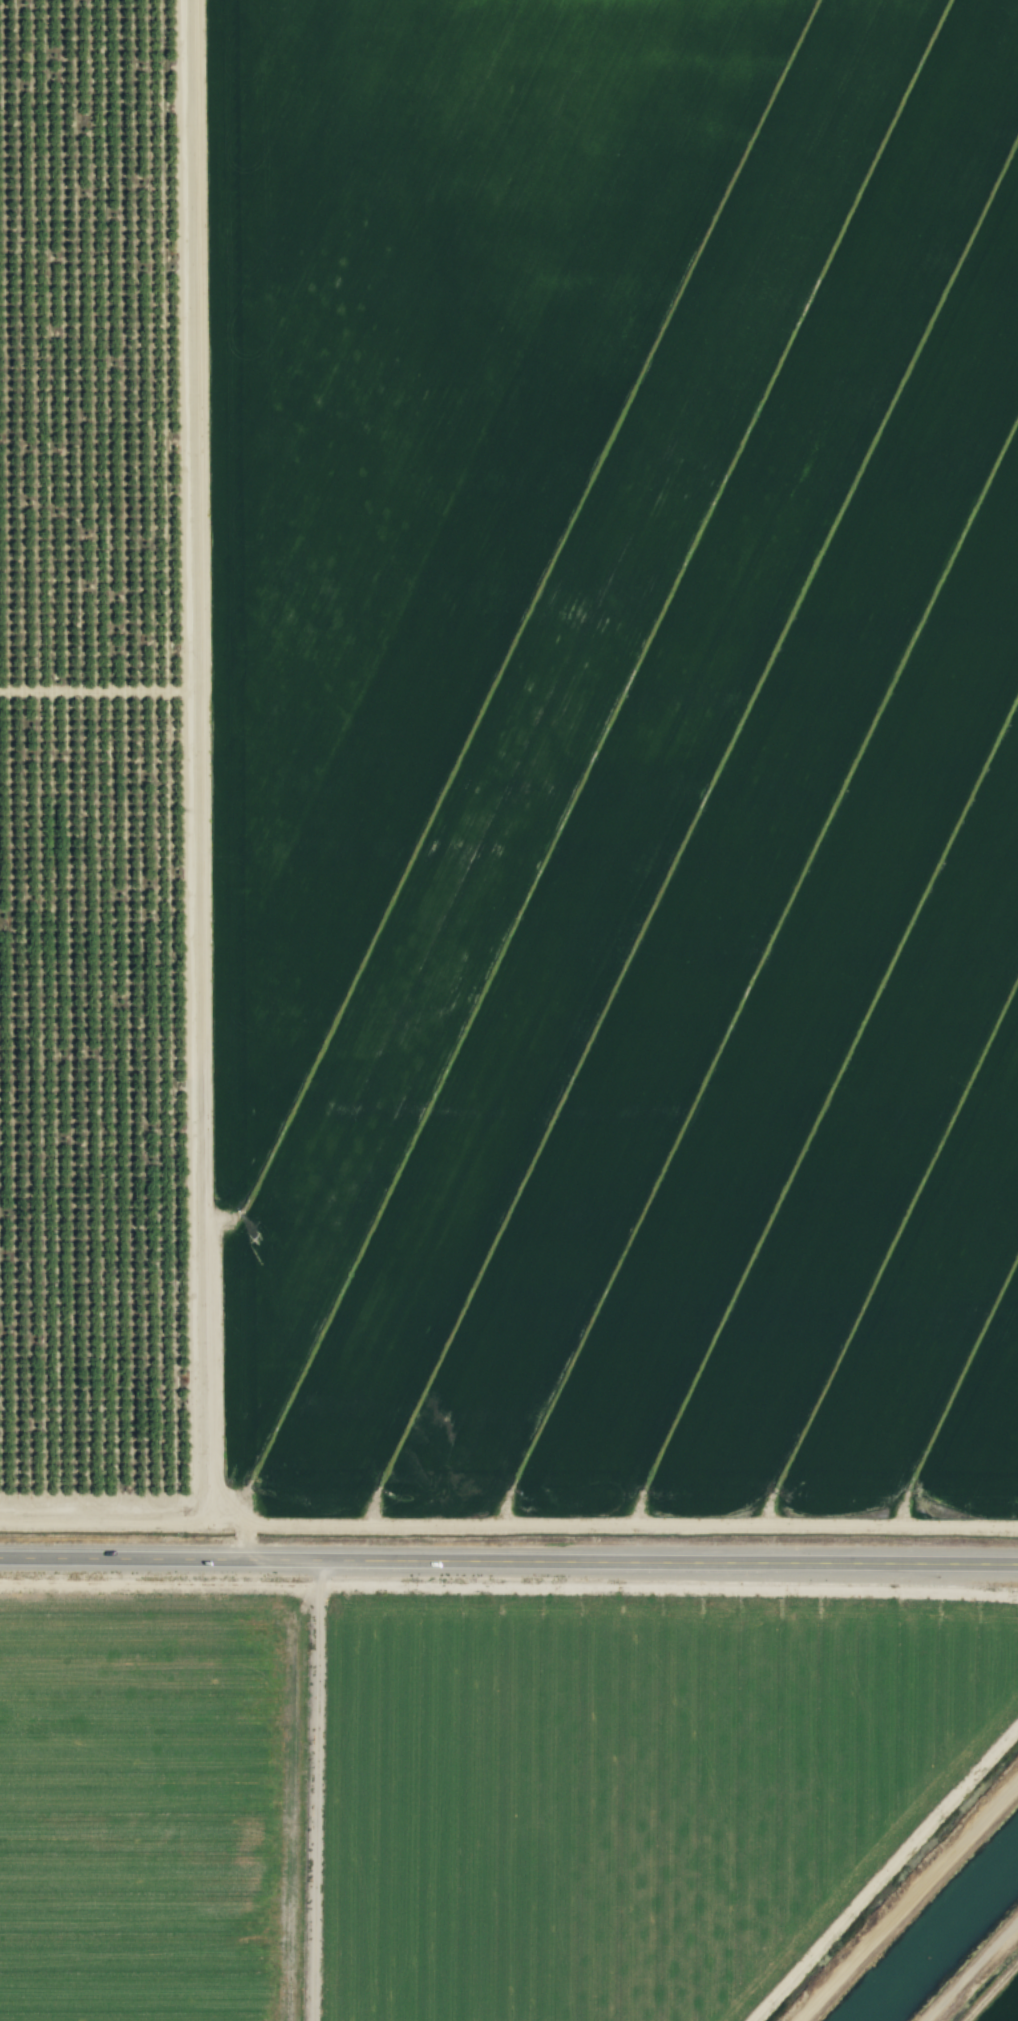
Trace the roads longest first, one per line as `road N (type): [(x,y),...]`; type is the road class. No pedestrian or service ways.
road 1 (tertiary): [(0,1561),(1017,1568)]
road 2 (track): [(925,2020),(1017,1922)]

